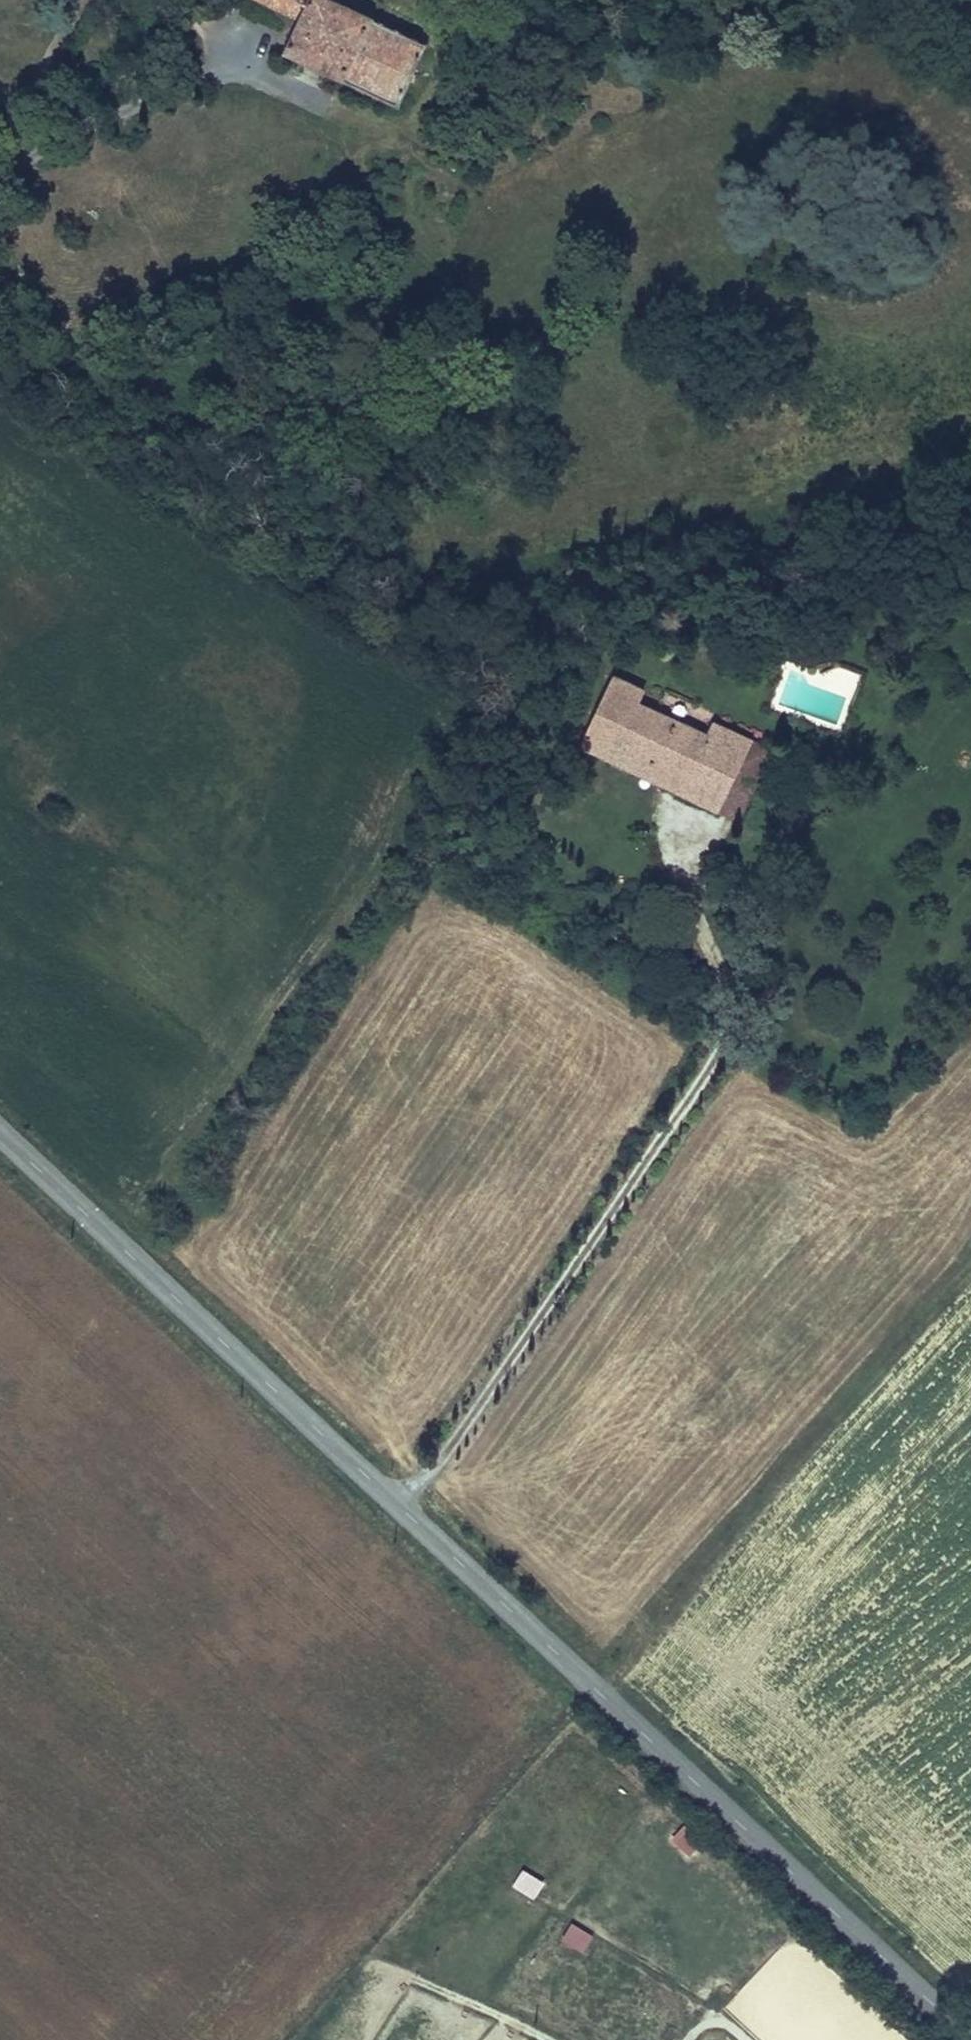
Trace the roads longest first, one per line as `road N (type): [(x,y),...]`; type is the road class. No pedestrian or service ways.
road 1 (tertiary): [(970,2038),(0,1133)]

